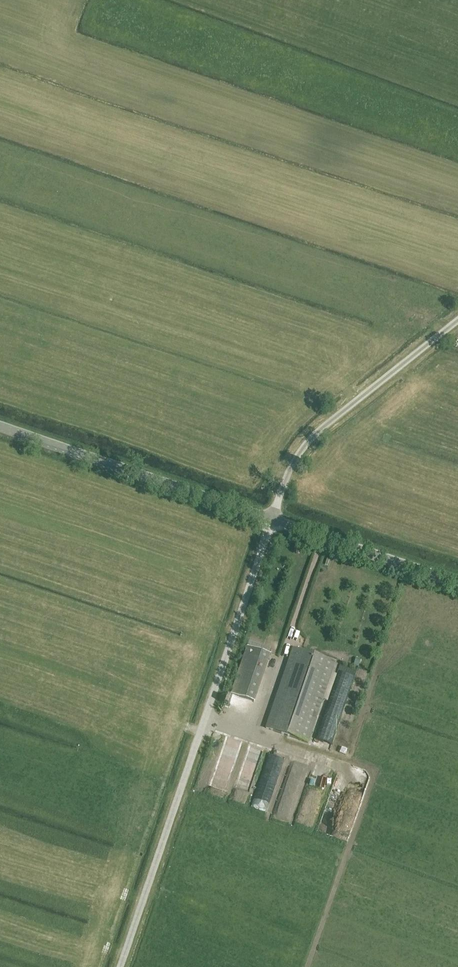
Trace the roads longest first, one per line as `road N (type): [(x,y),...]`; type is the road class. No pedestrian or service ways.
road 1 (track): [(117,966),(296,455),(457,317)]
road 2 (unclassified): [(457,583),(0,426)]

